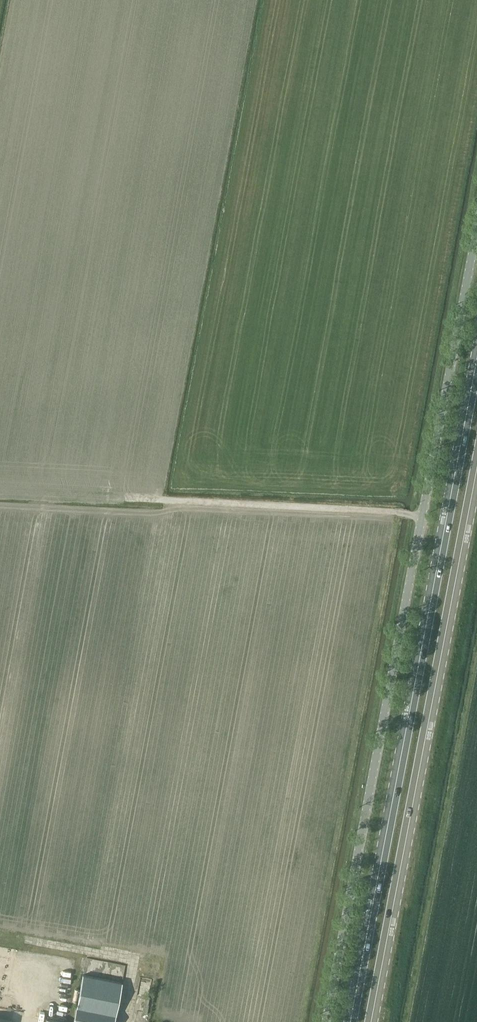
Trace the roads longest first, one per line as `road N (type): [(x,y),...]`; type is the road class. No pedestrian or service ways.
road 1 (unclassified): [(325,1021),(476,229)]
road 2 (primary): [(476,352),(348,1021)]
road 3 (primary): [(370,1021),(476,464)]

